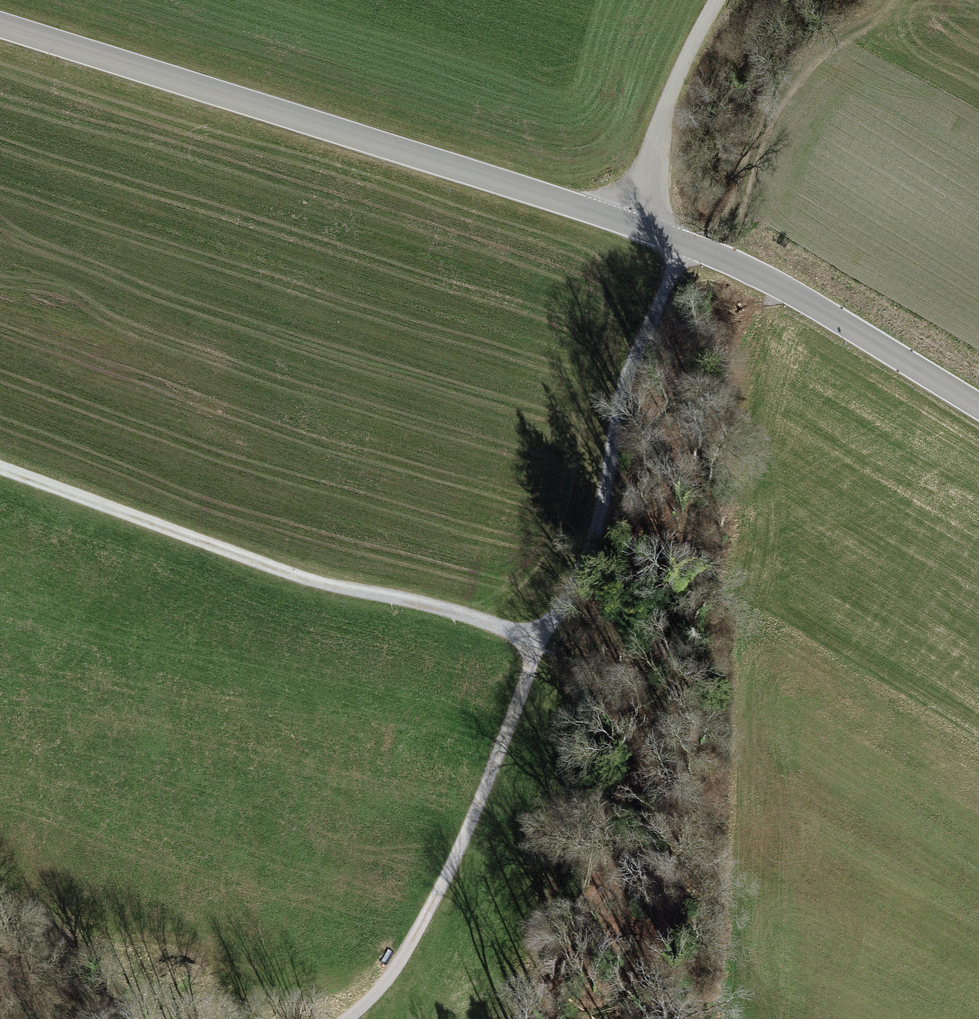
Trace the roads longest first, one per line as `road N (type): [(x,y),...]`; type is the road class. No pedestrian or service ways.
road 1 (tertiary): [(0,26),(681,241),(782,286),(978,406)]
road 2 (track): [(0,461),(284,573),(543,641)]
road 3 (track): [(543,641),(415,942),(350,1018)]
road 4 (track): [(543,641),(609,481),(634,364),(681,241)]
road 5 (track): [(725,259),(758,123),(804,60),(852,35)]
road 6 (track): [(718,0),(692,40),(626,222)]

